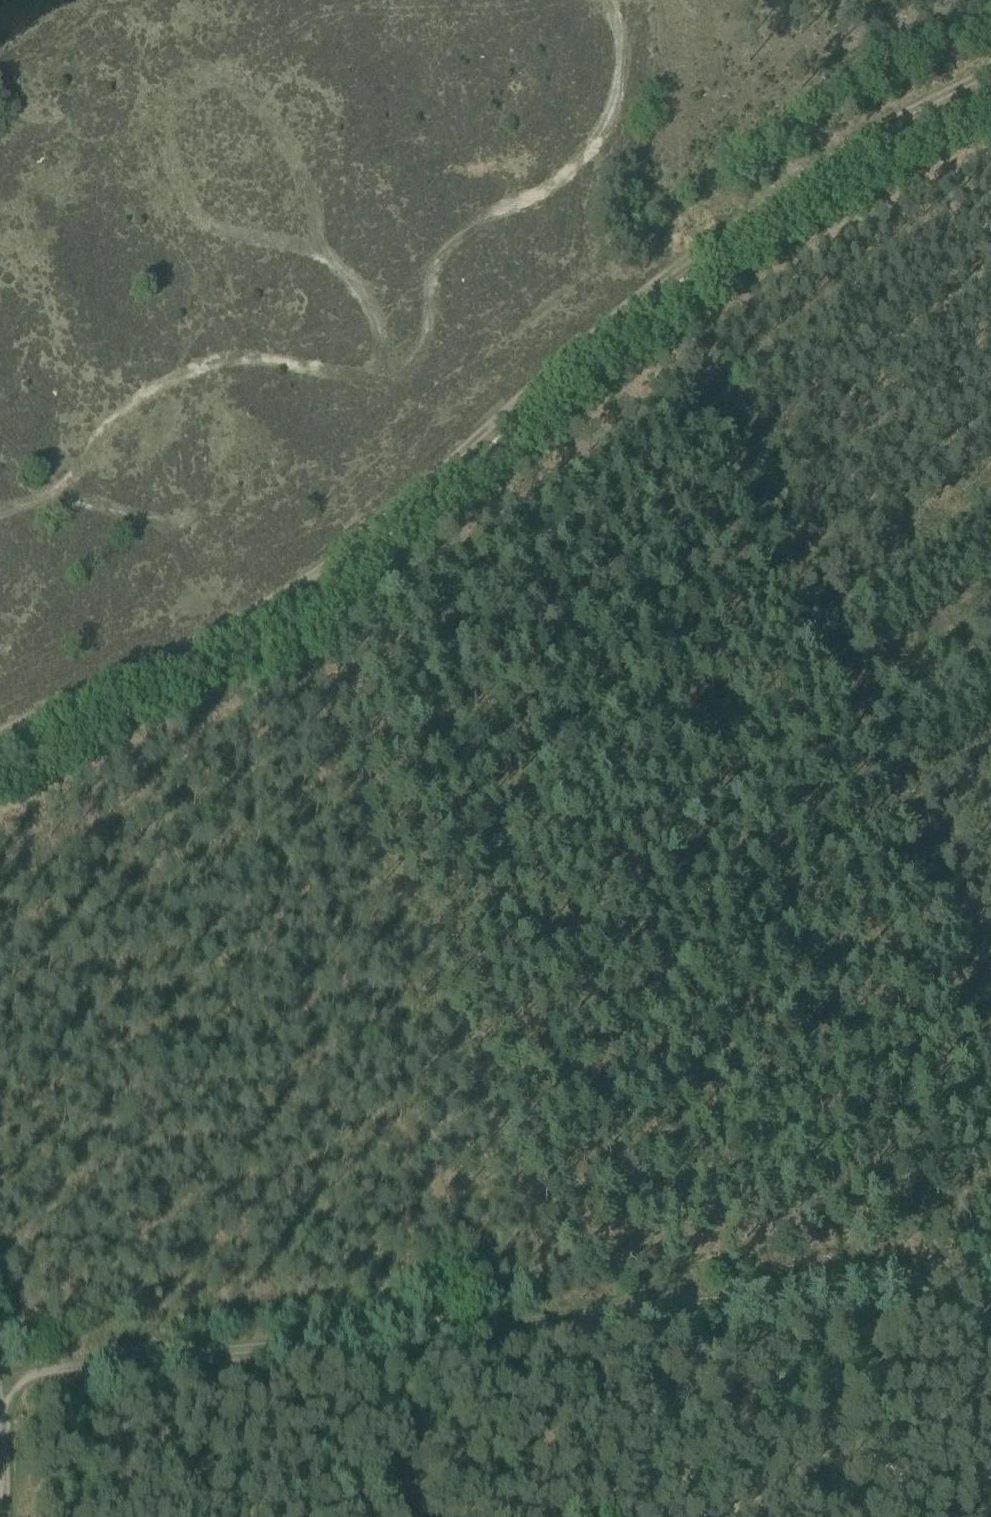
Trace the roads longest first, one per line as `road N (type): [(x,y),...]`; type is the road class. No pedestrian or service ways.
road 1 (track): [(0,737),(268,604),(364,541),(707,241),(867,136),(990,73)]
road 2 (track): [(990,1263),(565,1318),(176,1353),(0,1382)]

